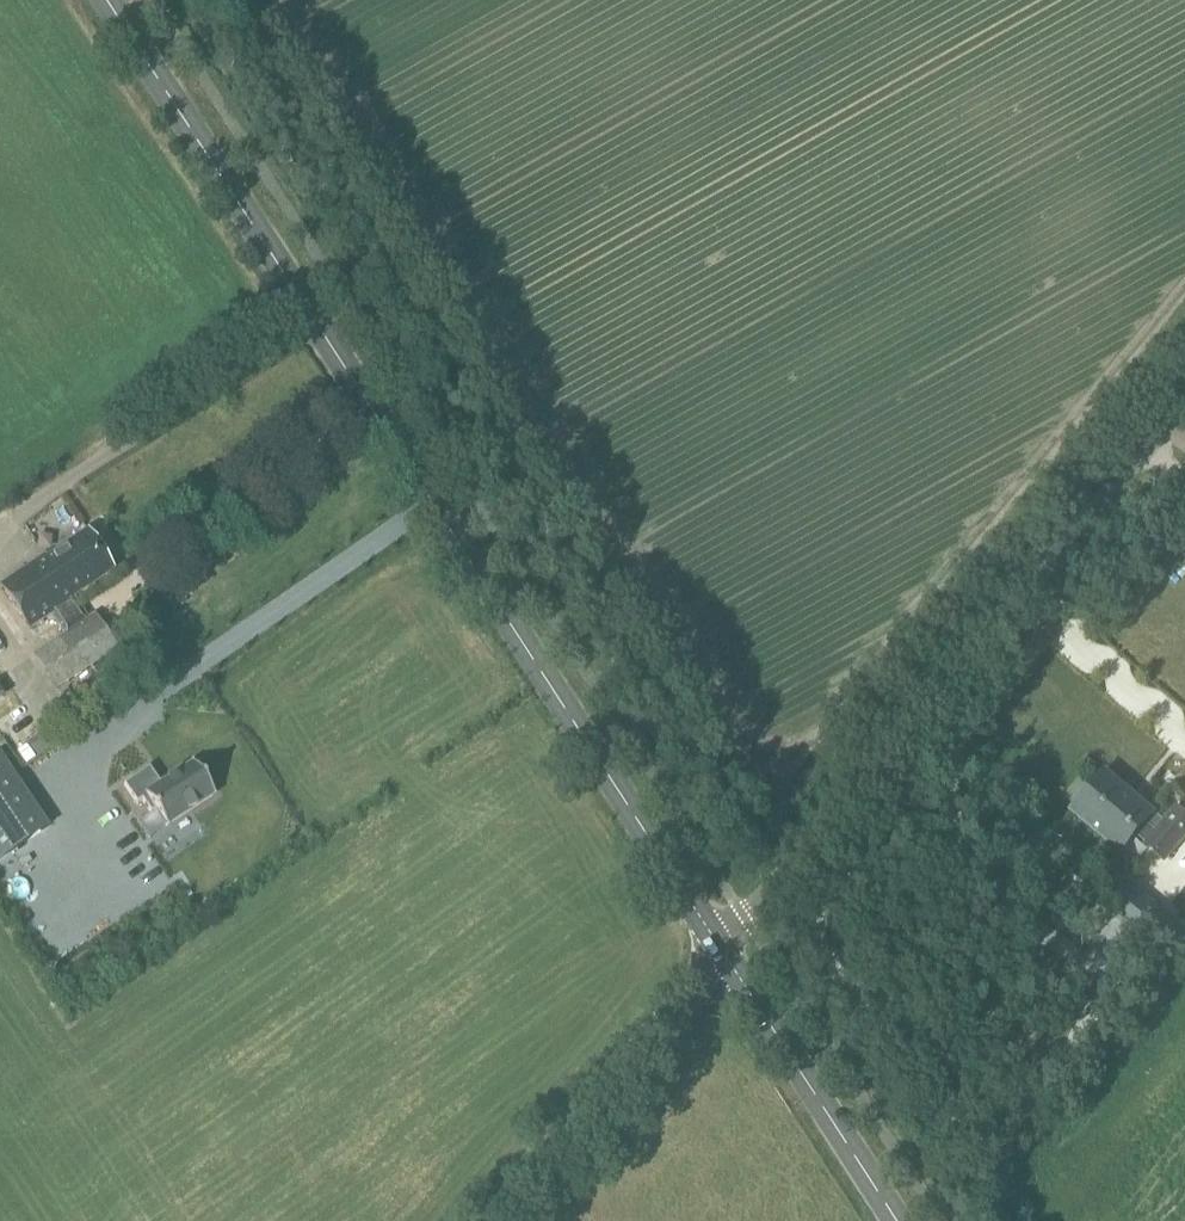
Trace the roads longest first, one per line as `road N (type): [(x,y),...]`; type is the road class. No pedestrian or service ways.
road 1 (secondary): [(721,942),(110,0)]
road 2 (unclassified): [(721,942),(1184,398)]
road 3 (unclassified): [(488,1220),(721,942)]
road 4 (secondary): [(901,1220),(721,942)]

